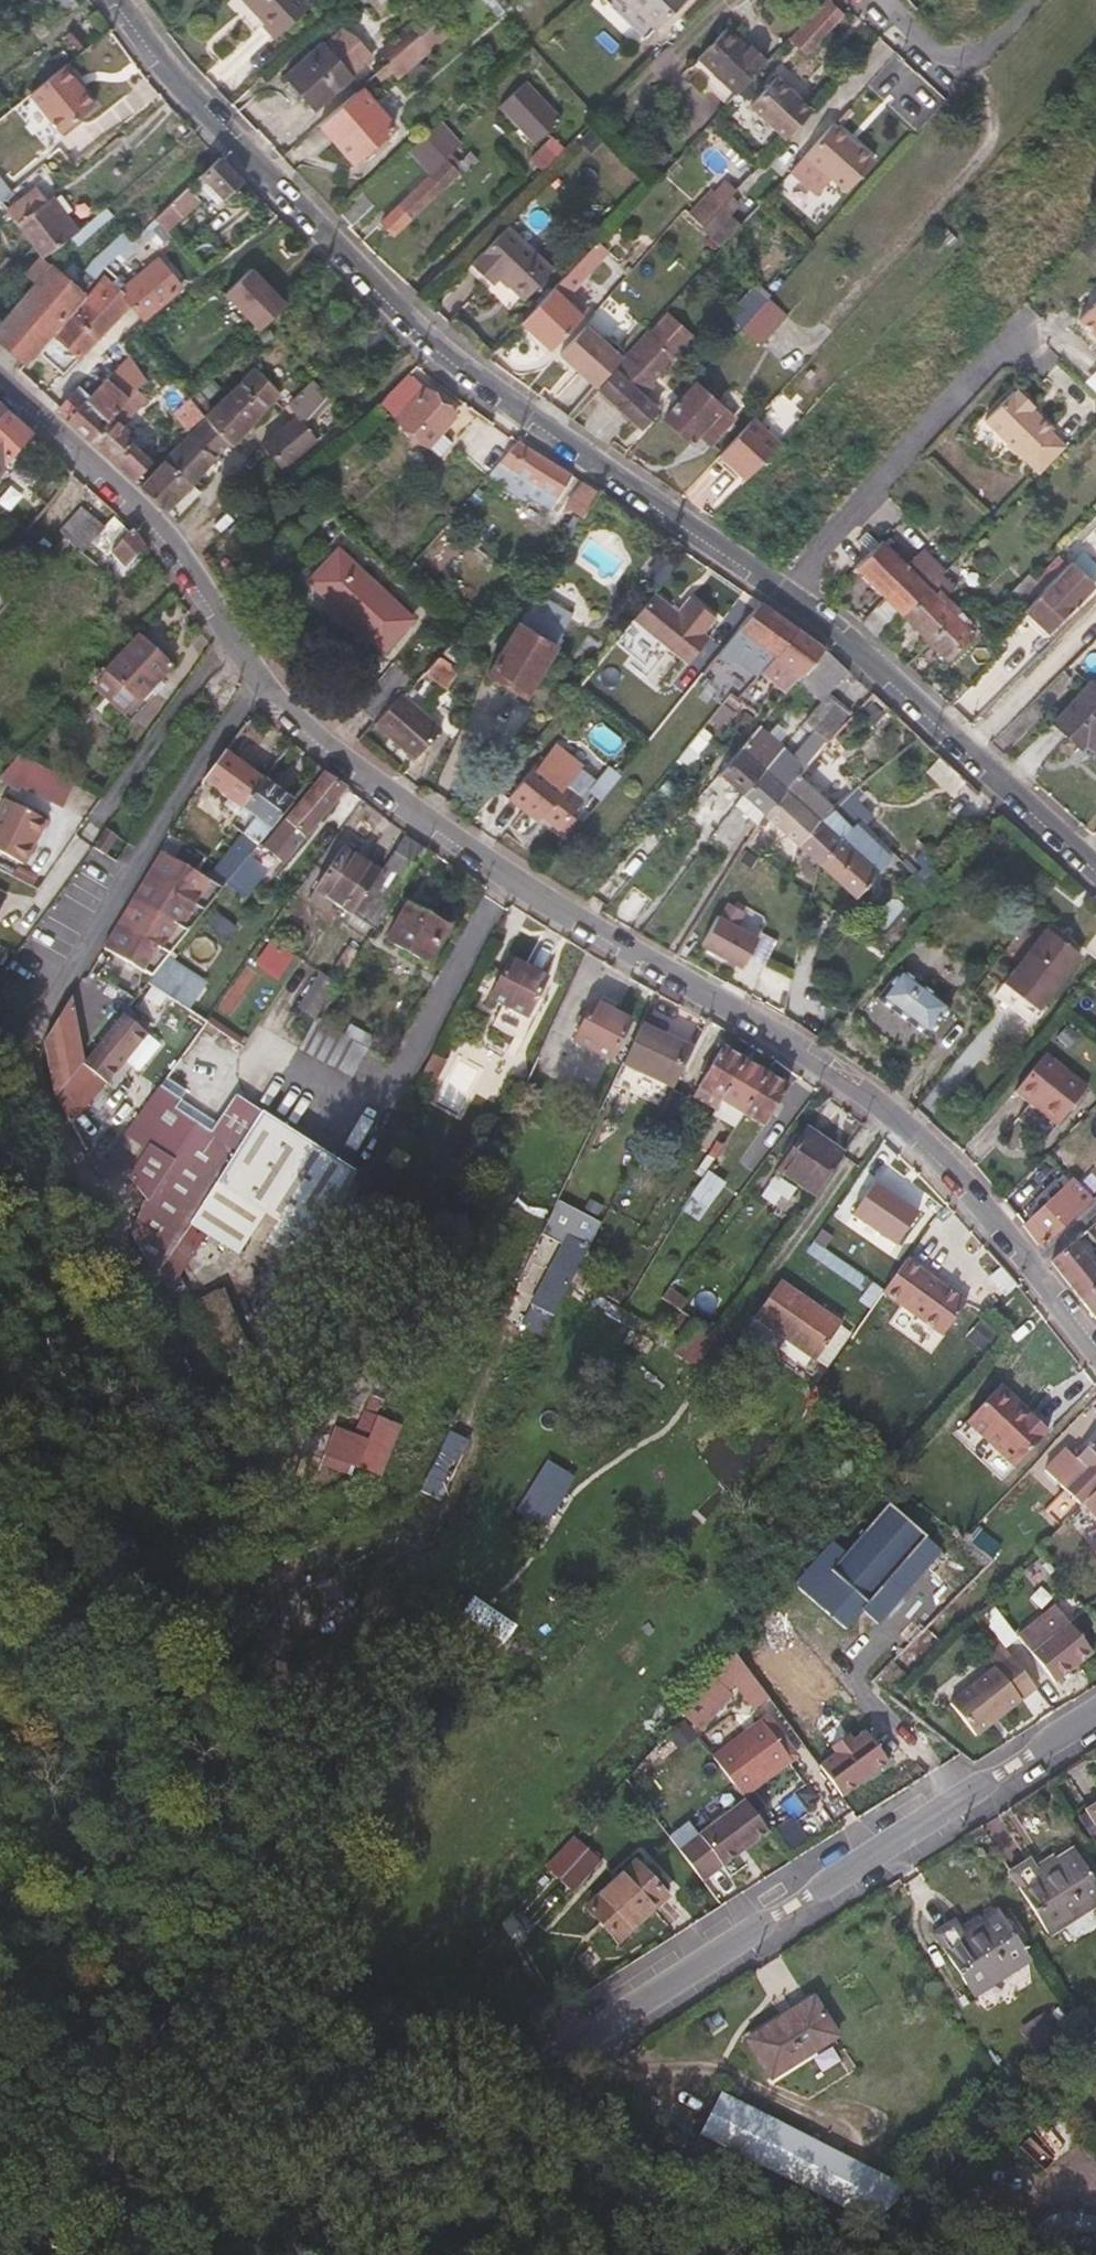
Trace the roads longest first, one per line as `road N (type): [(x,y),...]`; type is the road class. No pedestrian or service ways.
road 1 (residential): [(1095,1346),(1022,1254),(886,1117),(364,775),(253,675),(156,535),(0,394)]
road 2 (residential): [(1095,880),(786,599),(562,449),(410,328),(173,77),(118,0)]
road 3 (track): [(42,1024),(52,1101),(145,1290),(266,1570),(279,1631),(214,1978),(73,2166)]
road 4 (residential): [(547,2064),(1095,1713)]
road 5 (unclassified): [(547,2064),(429,2133),(335,2169),(163,2173),(0,2152)]
road 6 (residential): [(886,0),(934,52),(968,64),(997,49),(1041,0)]

